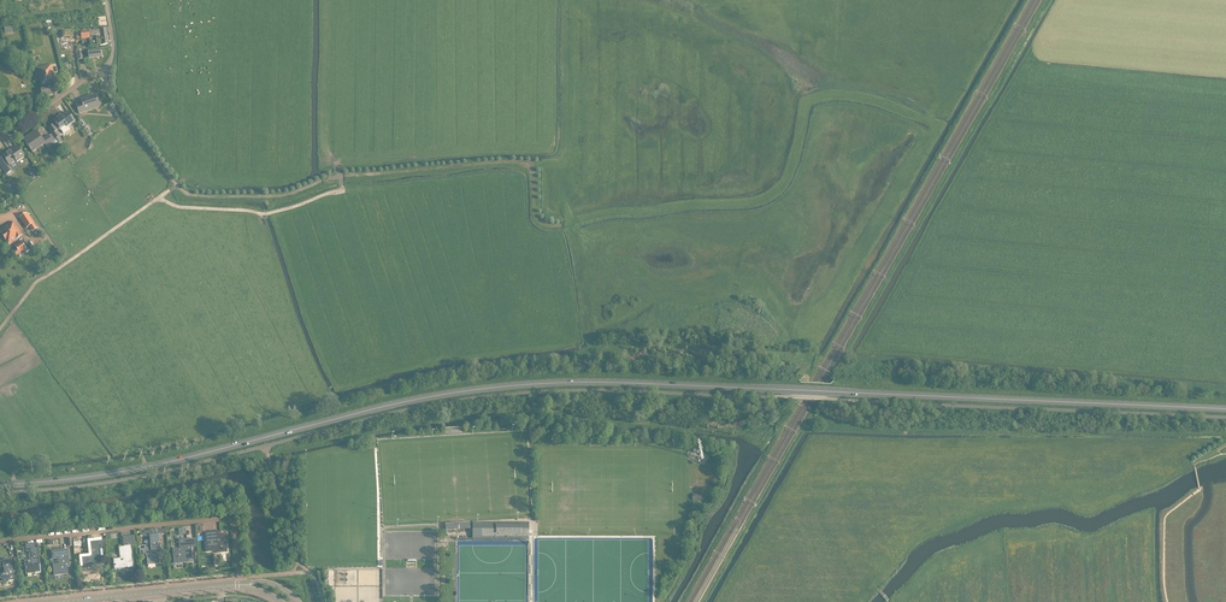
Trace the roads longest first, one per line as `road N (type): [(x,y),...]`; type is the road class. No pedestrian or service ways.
road 1 (secondary): [(0,483),(136,468),(471,390),(609,382),(807,390)]
road 2 (track): [(939,103),(926,121),(866,99),(816,97),(805,104),(780,189),(745,205),(548,225),(536,214),(527,164),(323,180)]
road 3 (track): [(328,0),(328,148),(318,197),(262,214),(177,207),(158,198),(32,286),(0,328)]
road 4 (secondary): [(1225,408),(807,390)]
road 5 (residential): [(0,137),(102,69)]

